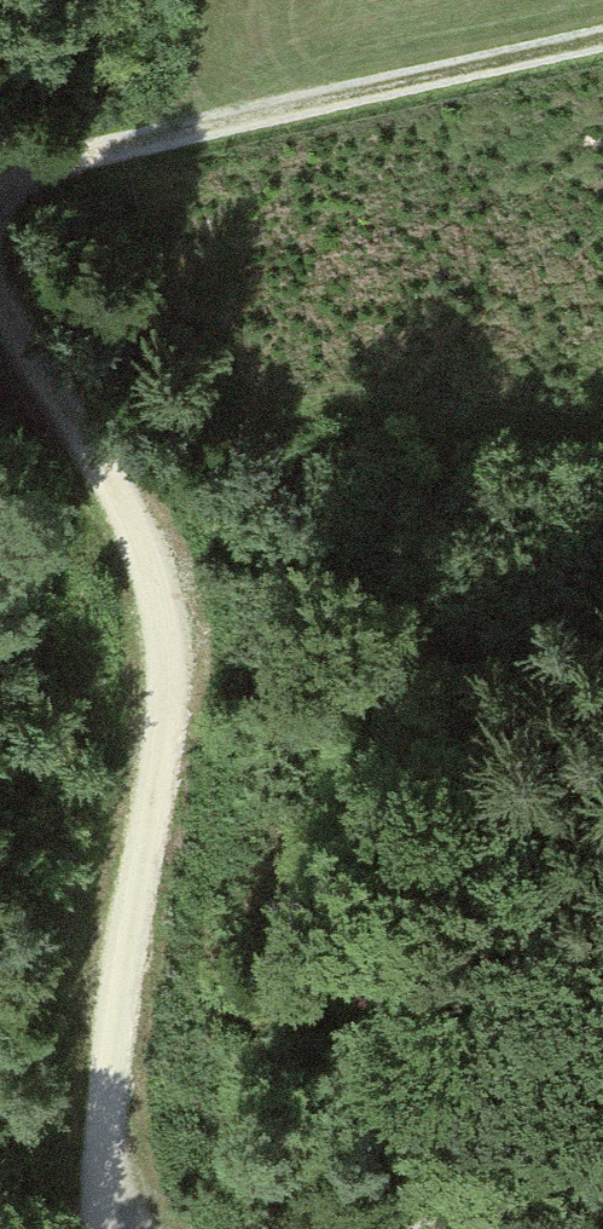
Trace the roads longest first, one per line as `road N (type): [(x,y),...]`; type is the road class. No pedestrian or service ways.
road 1 (track): [(0,306),(119,485),(177,617),(177,768),(108,1080),(102,1208),(109,1228)]
road 2 (track): [(602,38),(0,172)]
road 3 (track): [(602,1140),(438,1228)]

